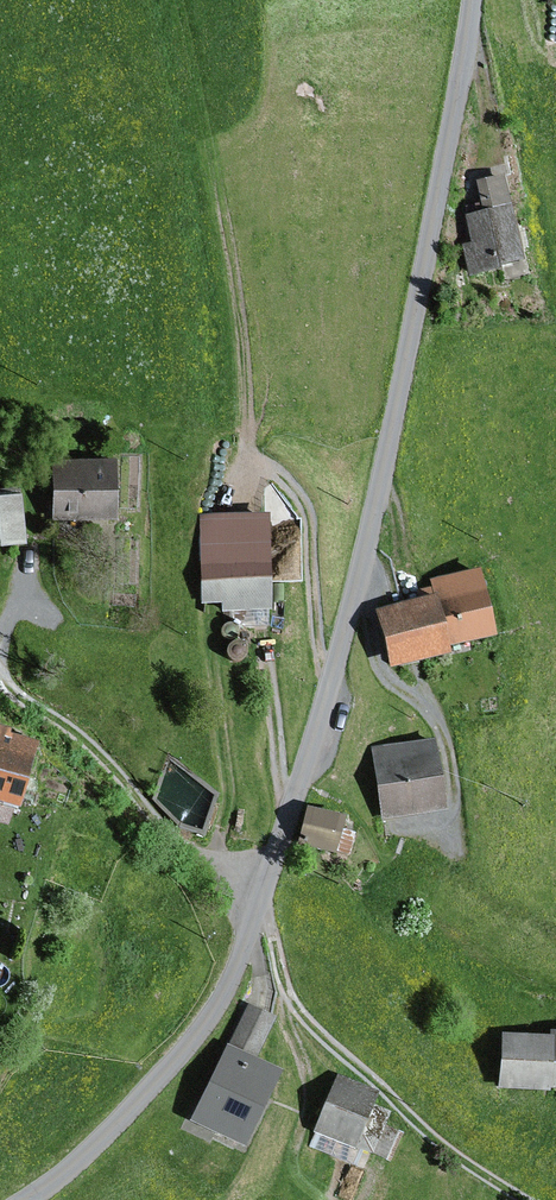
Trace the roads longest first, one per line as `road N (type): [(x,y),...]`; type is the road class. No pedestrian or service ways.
road 1 (unclassified): [(23,1199),(143,1105),(217,1018),(263,904),(358,584),(469,0)]
road 2 (track): [(523,1199),(447,1151),(289,998)]

